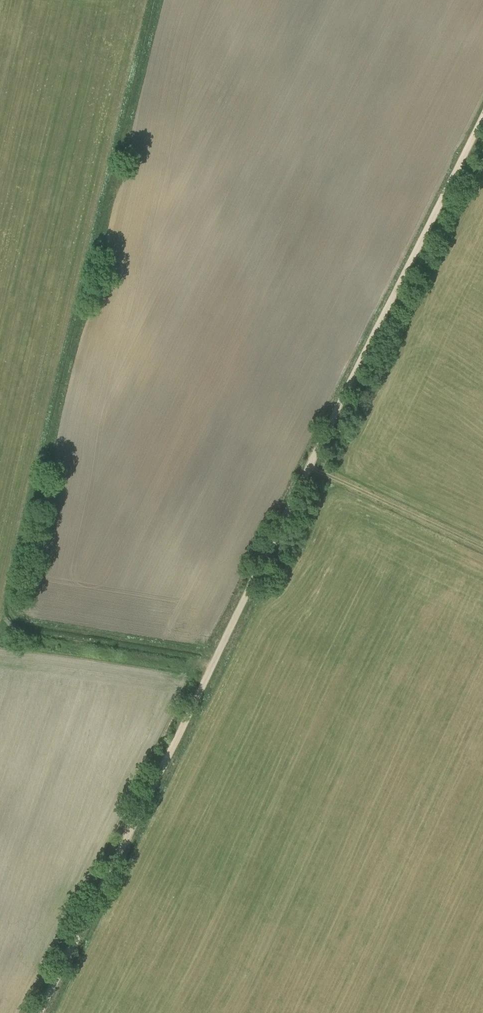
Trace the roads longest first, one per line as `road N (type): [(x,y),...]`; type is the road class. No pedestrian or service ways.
road 1 (track): [(39,1012),(482,116)]

